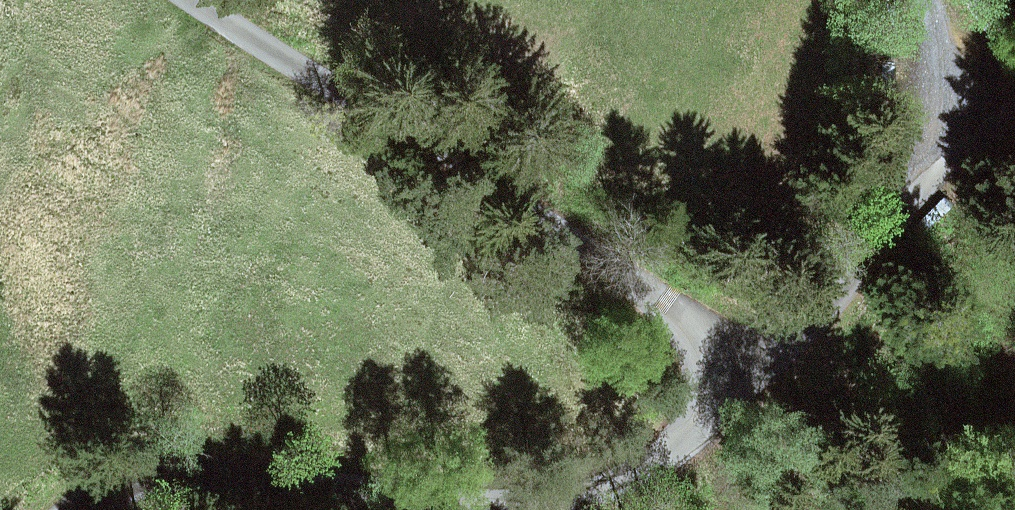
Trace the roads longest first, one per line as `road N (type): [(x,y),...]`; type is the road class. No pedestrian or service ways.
road 1 (track): [(208,0),(771,374)]
road 2 (track): [(534,509),(360,483),(152,473),(86,509)]
road 3 (track): [(771,374),(960,156)]
road 4 (track): [(771,374),(661,465),(547,509)]
road 5 (track): [(960,156),(961,45),(938,0)]

